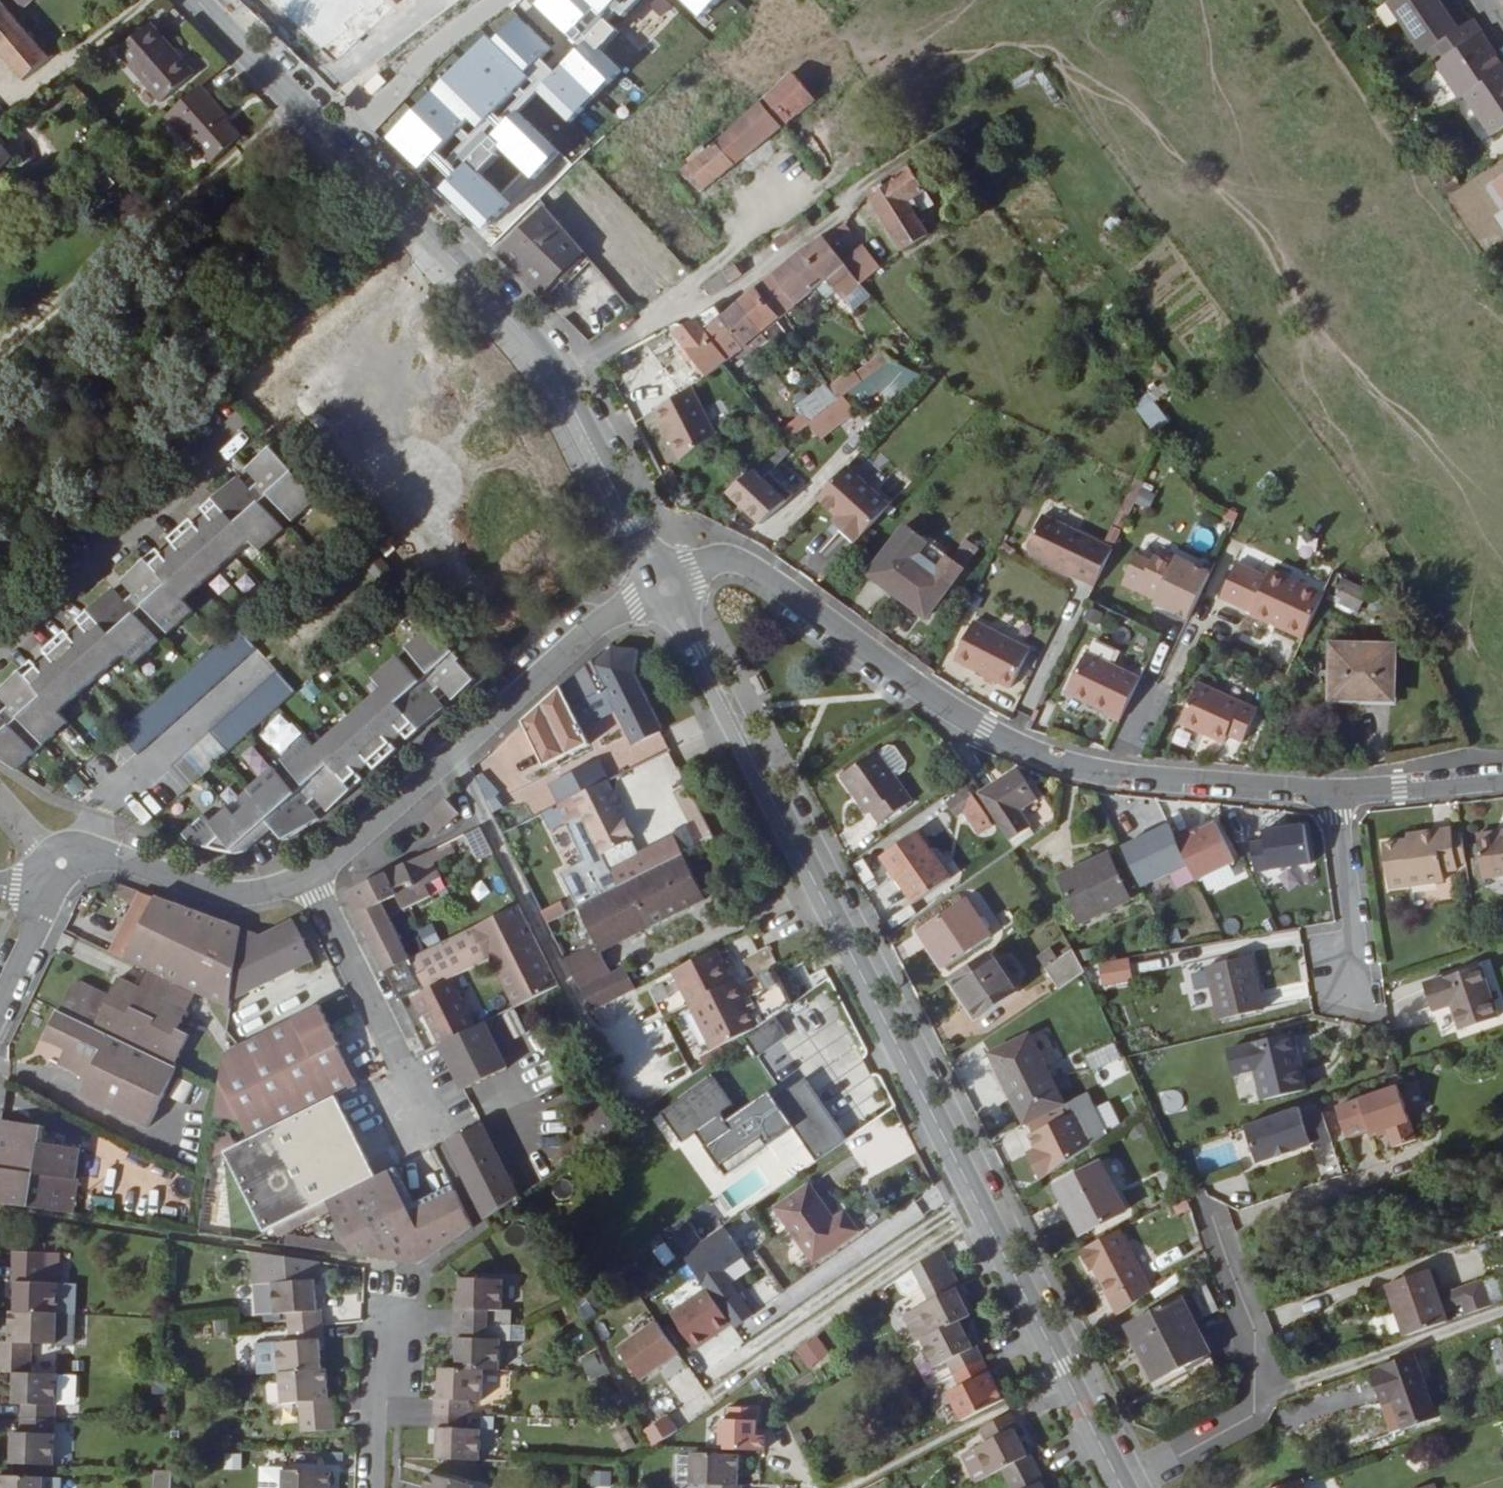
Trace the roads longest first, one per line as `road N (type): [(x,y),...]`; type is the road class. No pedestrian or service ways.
road 1 (secondary): [(1121,1487),(664,586)]
road 2 (secondary): [(664,586),(535,352),(345,144),(196,0)]
road 3 (unclassified): [(664,586),(717,562),(744,563),(909,686),(1050,764),(1338,793)]
road 4 (unclassified): [(664,586),(596,626),(312,882)]
road 5 (track): [(0,359),(300,105)]
road 6 (residential): [(1121,1487),(1242,1424),(1249,1350),(1200,1206)]
road 7 (residential): [(0,656),(251,434)]
road 8 (track): [(552,379),(637,326),(725,293),(807,236)]
road 9 (residential): [(435,1131),(312,882)]
road 10 (track): [(855,168),(732,237),(637,326)]
road 11 (track): [(1502,1309),(1249,1395)]
road 12 (unclassified): [(312,882),(274,897),(232,900),(114,859),(61,864)]
road 13 (track): [(1443,1256),(1241,1324)]
road 14 (residential): [(1364,997),(1338,793)]
road 15 (track): [(1203,606),(1120,776)]
road 16 (residential): [(376,1487),(384,1313)]
road 17 (unclassified): [(1338,793),(1502,780)]
road 18 (track): [(1073,592),(1011,742)]
road 19 (unclassified): [(0,1004),(61,864)]
road 20 (residential): [(435,0),(333,73)]

